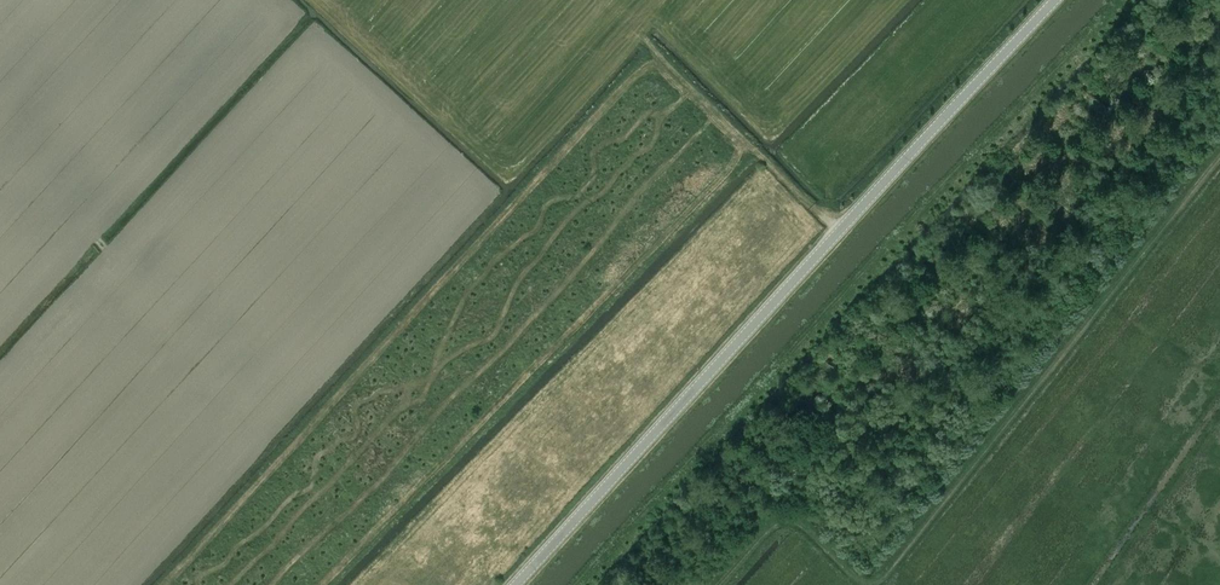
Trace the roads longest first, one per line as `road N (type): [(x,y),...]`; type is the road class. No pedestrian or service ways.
road 1 (unclassified): [(1063,0),(512,584)]

